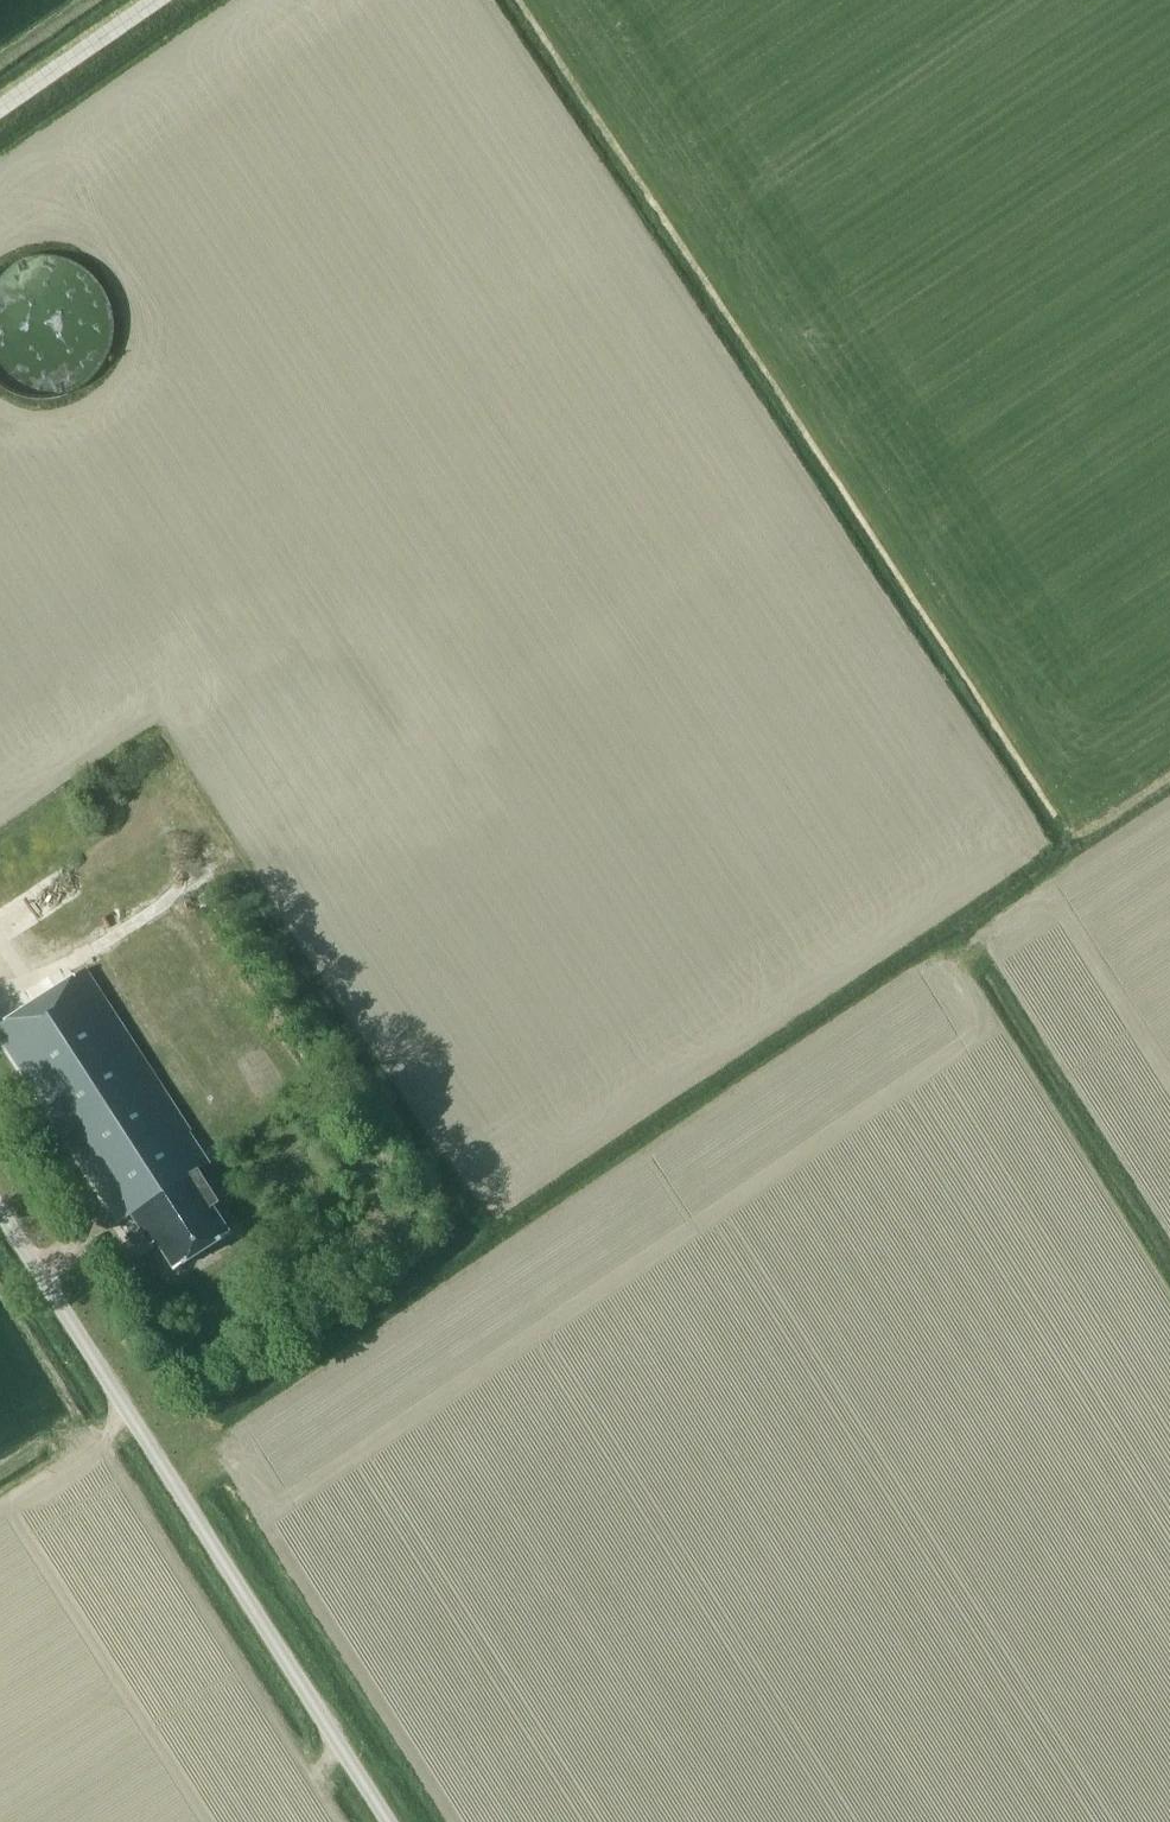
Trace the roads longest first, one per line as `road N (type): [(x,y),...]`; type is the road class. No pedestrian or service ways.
road 1 (unclassified): [(0,1207),(390,1821)]
road 2 (track): [(0,110),(160,0)]

